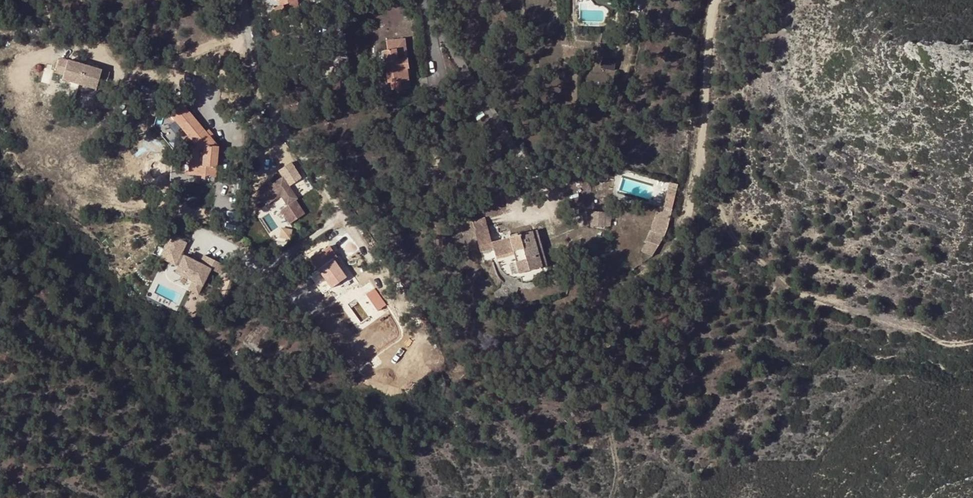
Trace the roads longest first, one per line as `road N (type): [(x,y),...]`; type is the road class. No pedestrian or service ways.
road 1 (track): [(440,369),(297,152),(247,53)]
road 2 (residential): [(554,201),(431,31),(424,0)]

